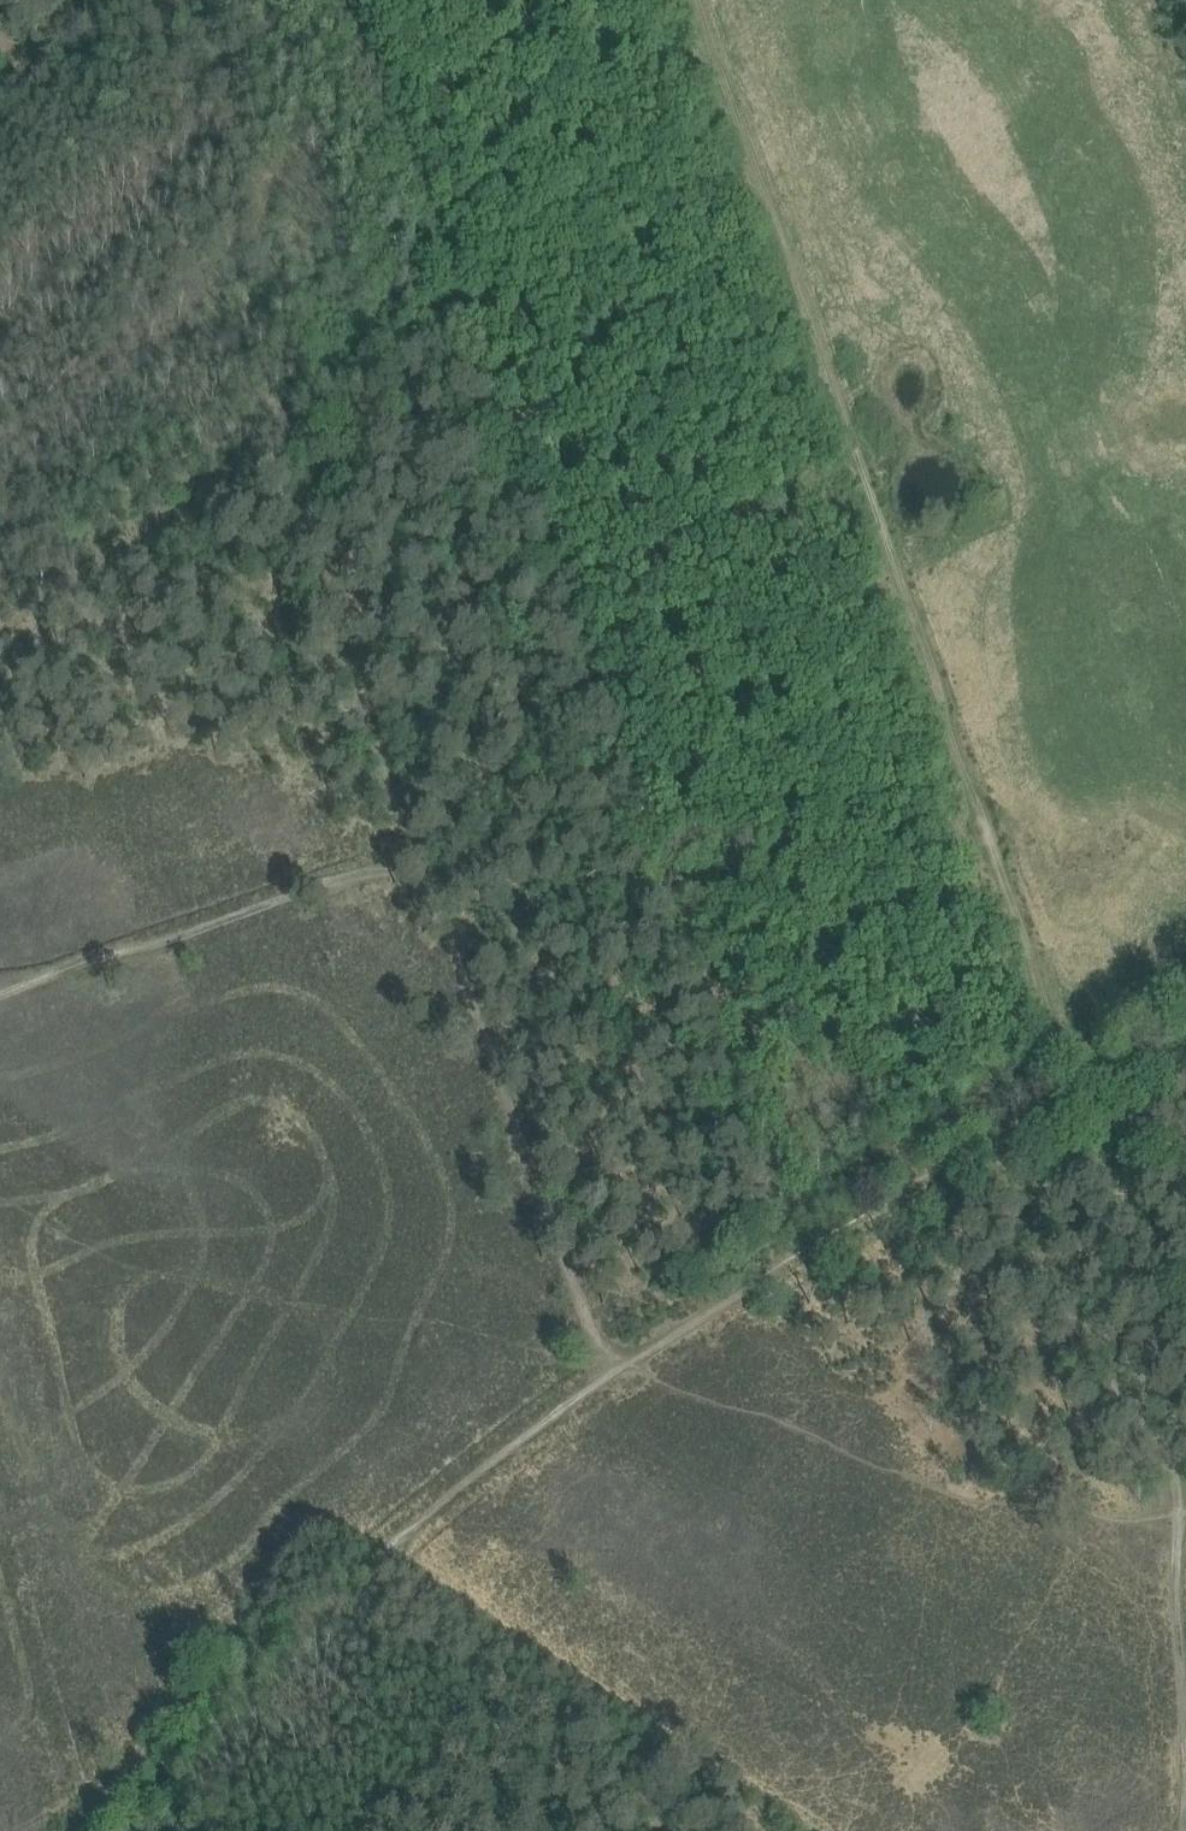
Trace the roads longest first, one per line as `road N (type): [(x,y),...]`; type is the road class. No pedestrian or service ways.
road 1 (track): [(1185,1033),(627,1363),(430,1517),(254,1673),(124,1830)]
road 2 (track): [(627,1363),(594,1340),(432,891),(417,876),(395,867),(0,995)]

